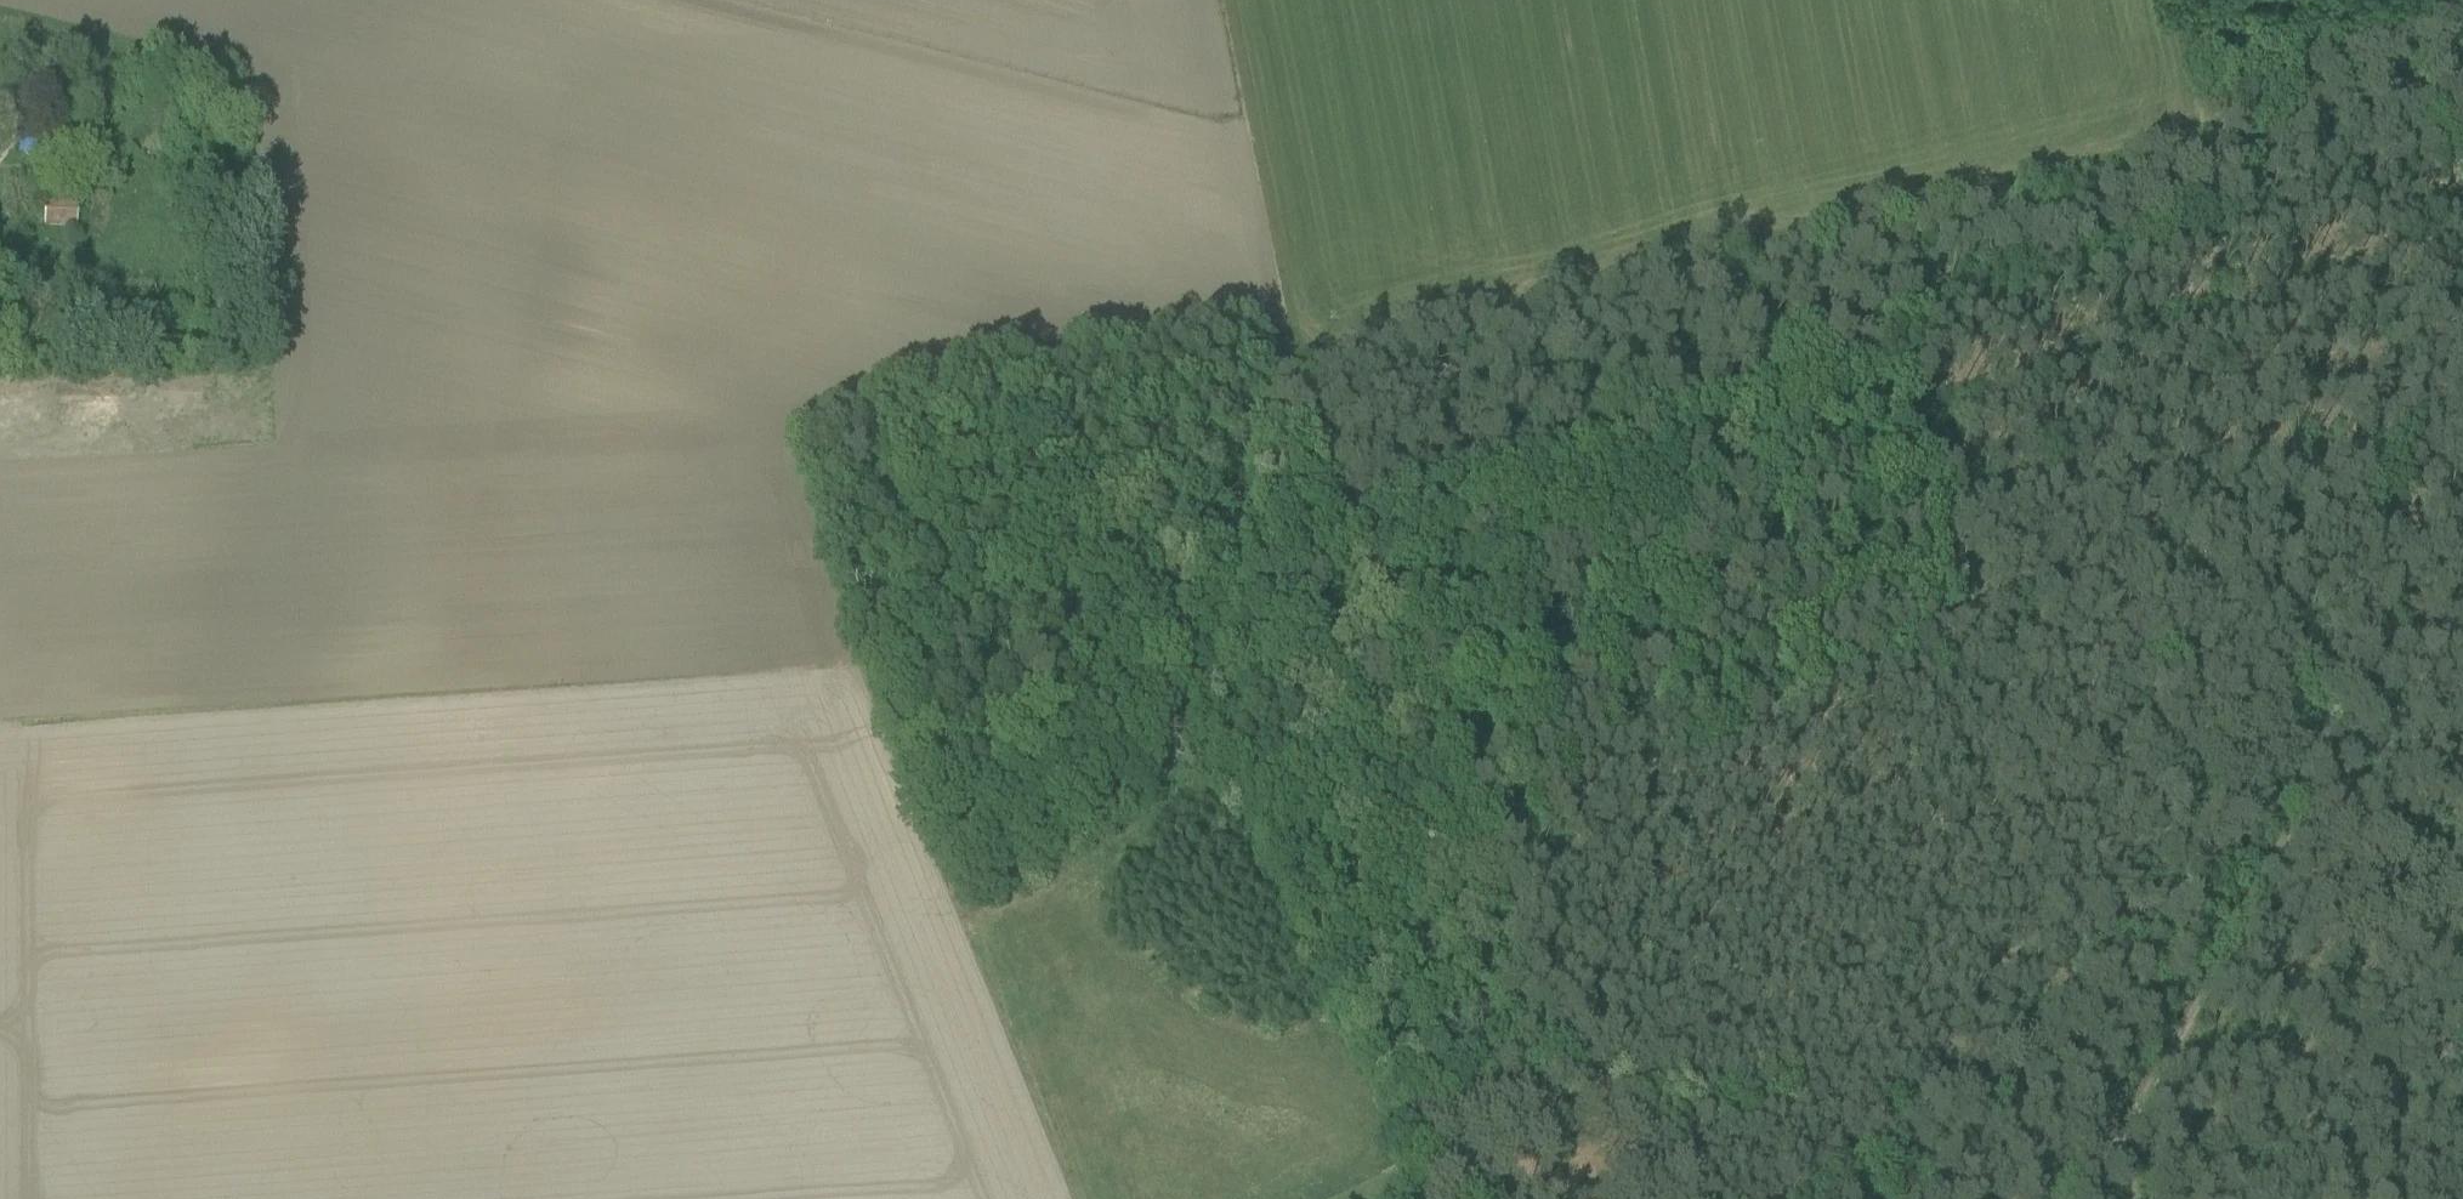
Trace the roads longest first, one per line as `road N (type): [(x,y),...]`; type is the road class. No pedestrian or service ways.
road 1 (track): [(2462,291),(2362,630),(2273,836)]
road 2 (track): [(2065,1198),(2273,836)]

